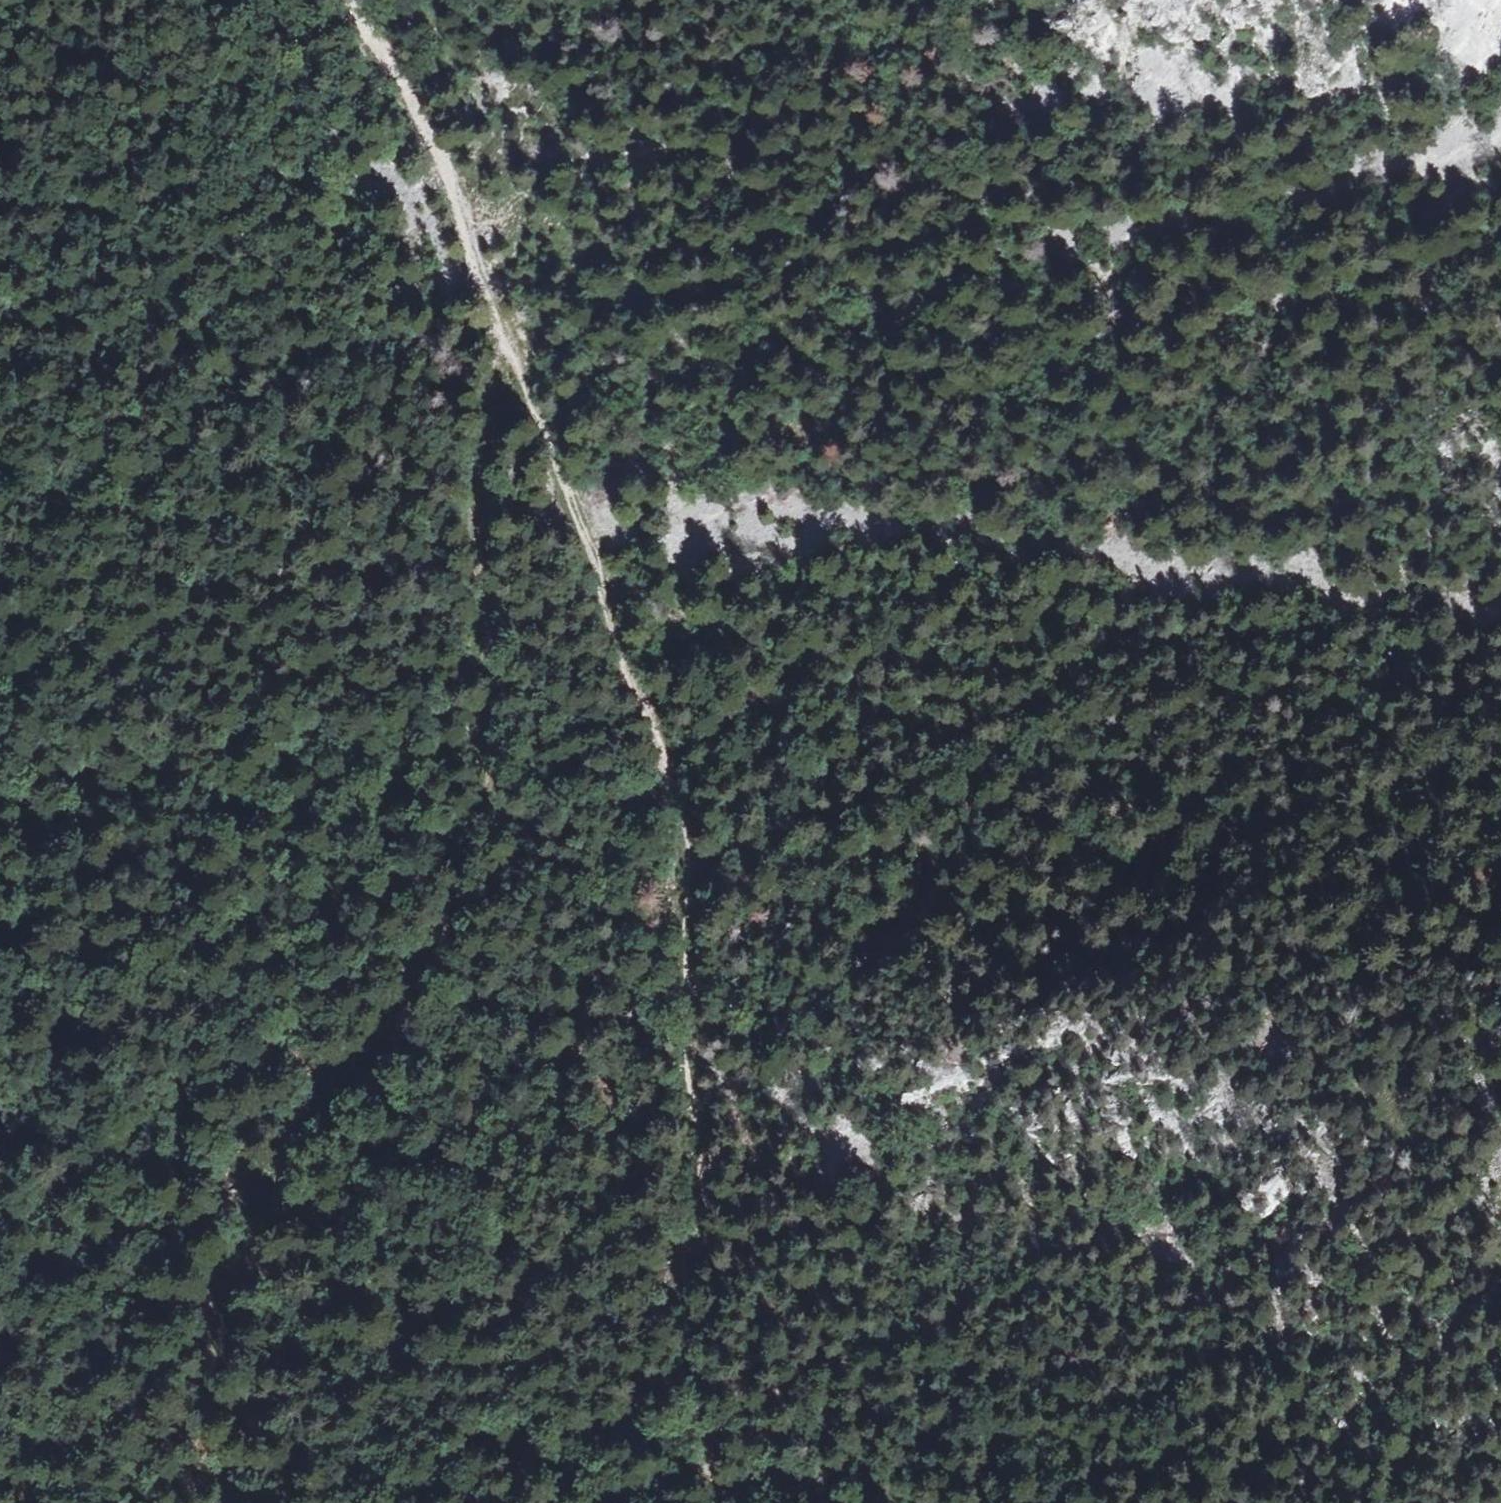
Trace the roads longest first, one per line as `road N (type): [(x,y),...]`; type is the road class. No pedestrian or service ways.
road 1 (track): [(516,364),(682,813),(681,949),(703,1090),(682,1295),(709,1502)]
road 2 (track): [(516,364),(480,518),(487,742),(439,952),(311,1117),(221,1306)]
road 3 (track): [(349,0),(435,150),(516,364)]

